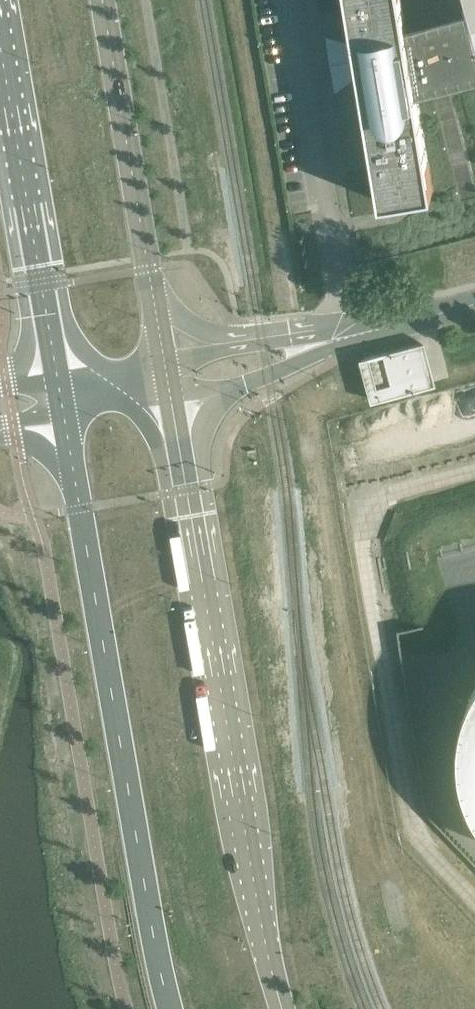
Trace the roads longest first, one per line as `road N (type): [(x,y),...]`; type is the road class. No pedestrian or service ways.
road 1 (primary): [(283,1008),(167,376)]
road 2 (primary): [(62,395),(172,1008)]
road 3 (primary): [(167,376),(104,0)]
road 4 (primary): [(0,37),(62,395)]
road 5 (unclassified): [(167,376),(292,351),(474,298)]

